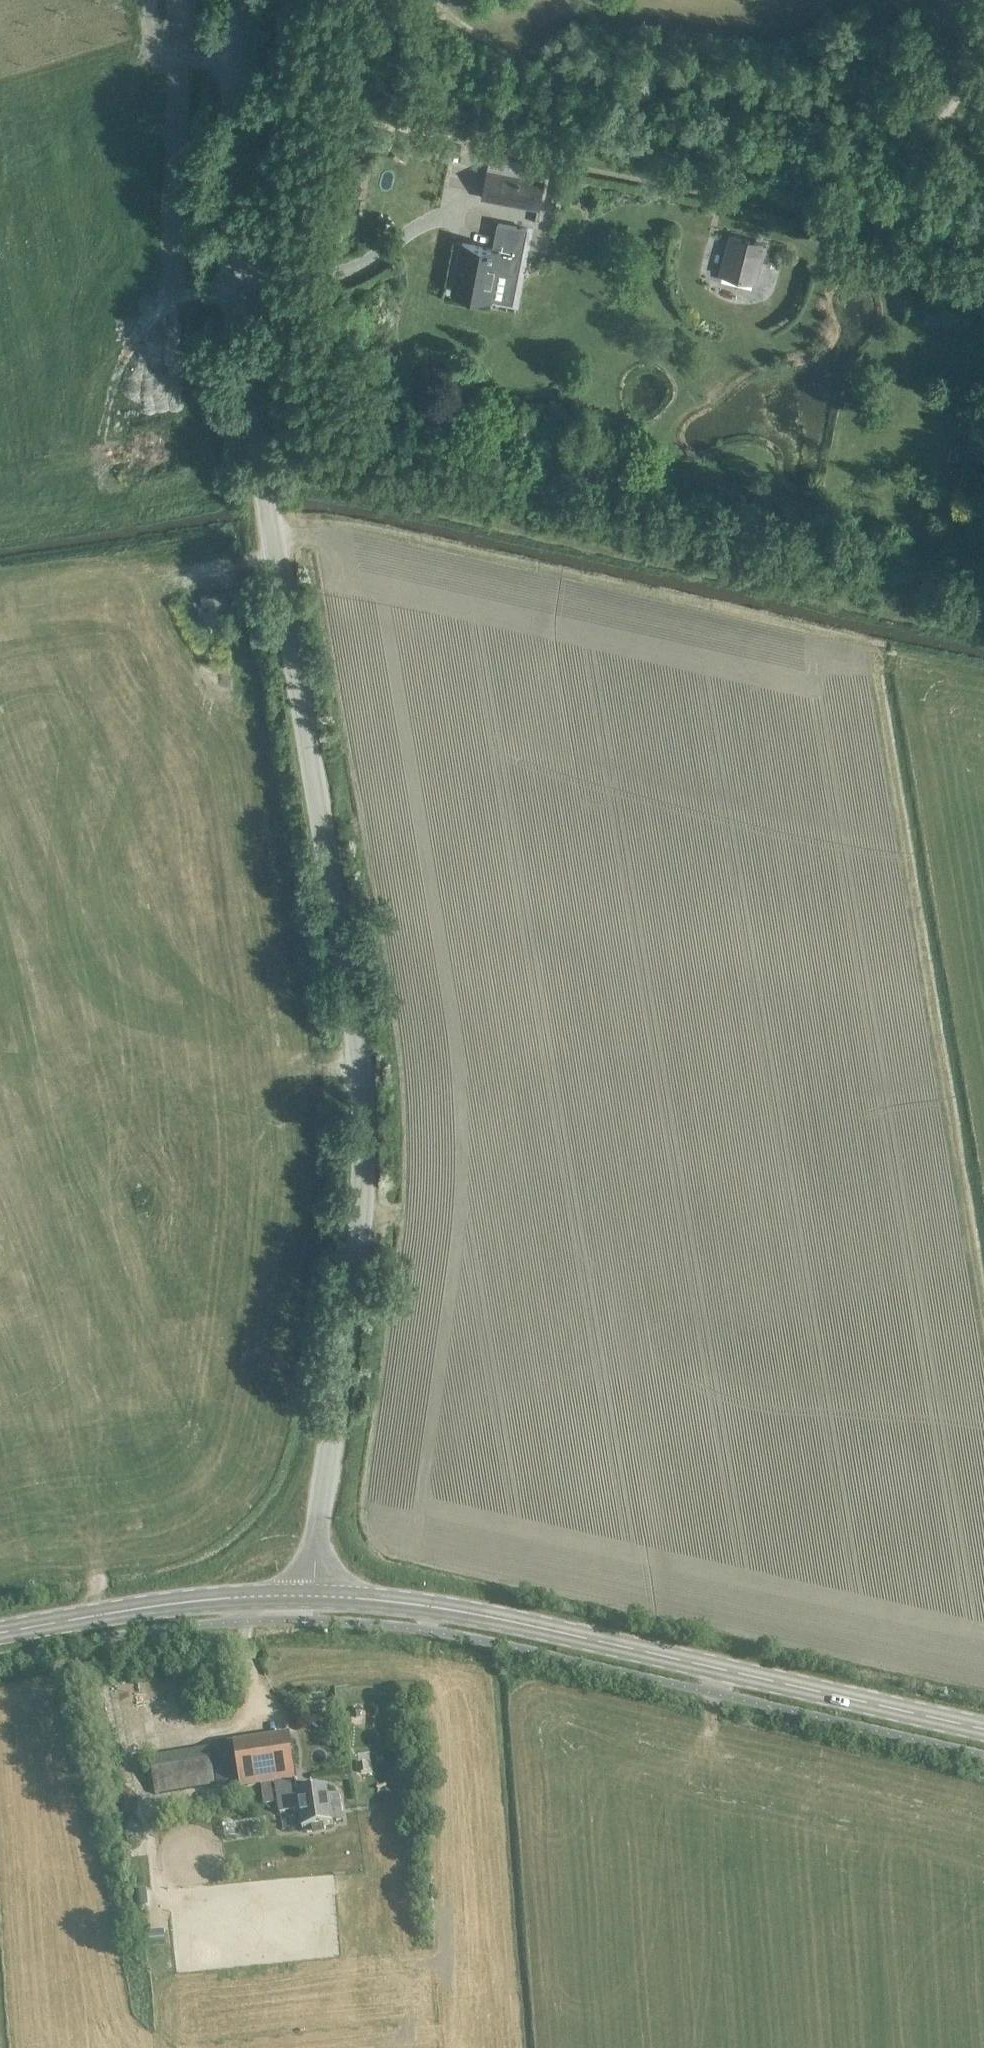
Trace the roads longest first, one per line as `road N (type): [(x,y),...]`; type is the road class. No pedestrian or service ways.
road 1 (tertiary): [(311,1595),(362,1212),(360,1051),(234,309),(229,200),(244,0)]
road 2 (secondary): [(311,1595),(503,1619),(983,1730)]
road 3 (secondary): [(0,1633),(189,1602),(311,1595)]

